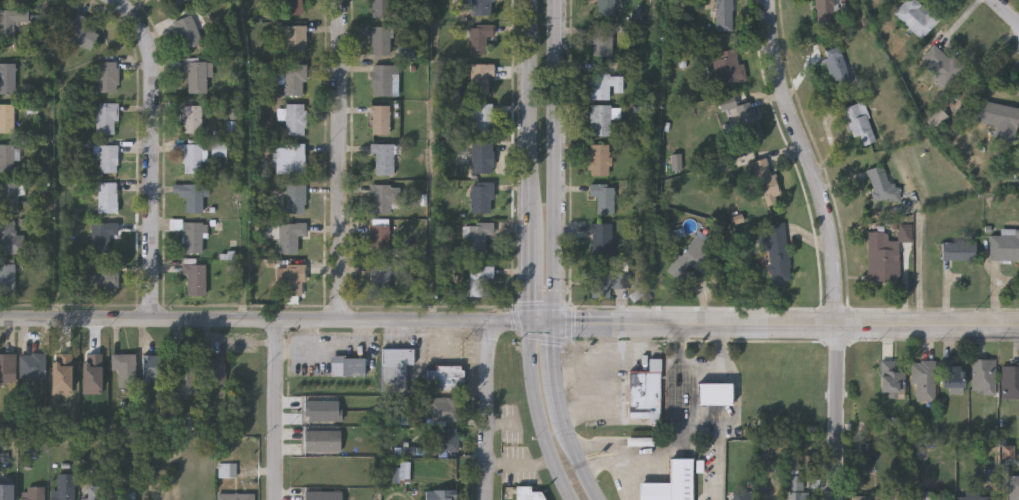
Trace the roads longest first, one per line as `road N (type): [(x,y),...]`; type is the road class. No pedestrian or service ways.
road 1 (tertiary): [(527,323),(0,320)]
road 2 (secondary): [(598,499),(572,452),(555,385),(561,0)]
road 3 (residential): [(830,499),(829,222),(777,66),(772,0)]
road 4 (tertiary): [(1018,325),(527,323)]
road 5 (residential): [(156,319),(153,63),(147,30),(123,0)]
road 6 (secondary): [(533,0),(527,323)]
road 7 (residential): [(337,320),(339,0)]
road 8 (secondary): [(527,323),(541,431),(570,499)]
road 9 (residential): [(274,499),(275,320)]
road 10 (residential): [(486,499),(487,321)]

